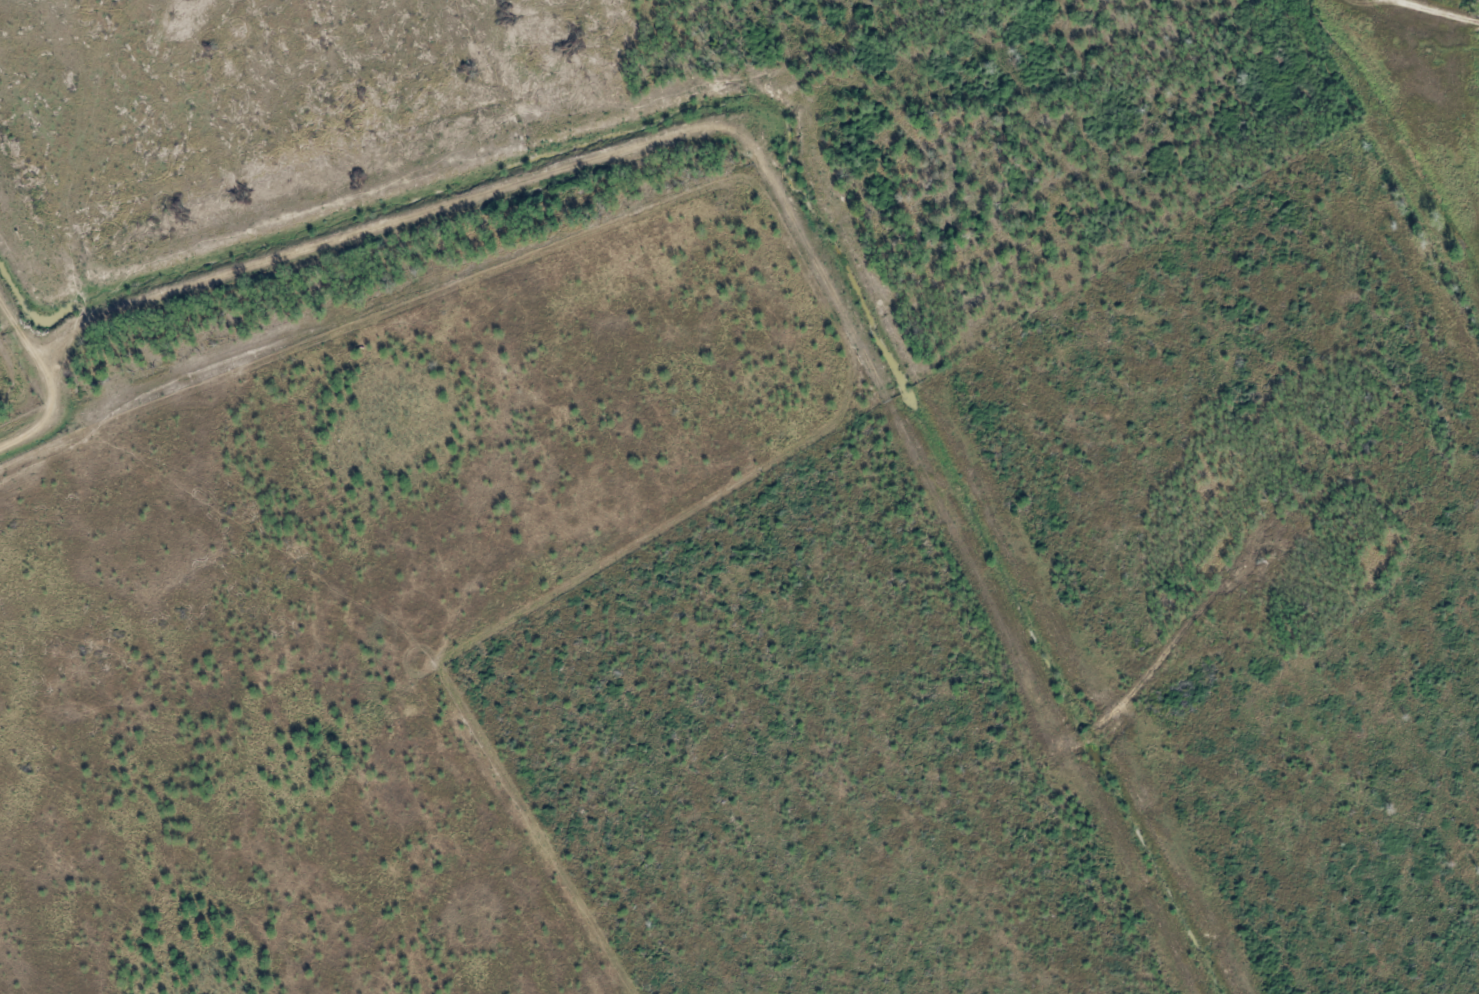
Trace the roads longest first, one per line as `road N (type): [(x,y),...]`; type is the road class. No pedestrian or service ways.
road 1 (track): [(0,442),(53,412),(41,336),(684,122),(753,138),(1193,993)]

